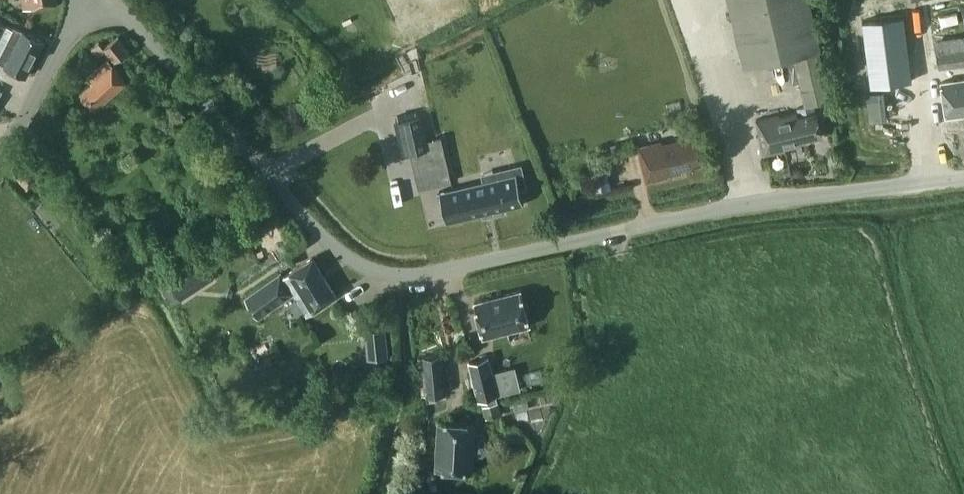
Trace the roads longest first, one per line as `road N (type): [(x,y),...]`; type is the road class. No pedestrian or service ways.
road 1 (unclassified): [(963,176),(749,203),(436,270),(369,268),(325,239),(112,0)]
road 2 (residential): [(0,154),(89,0)]

